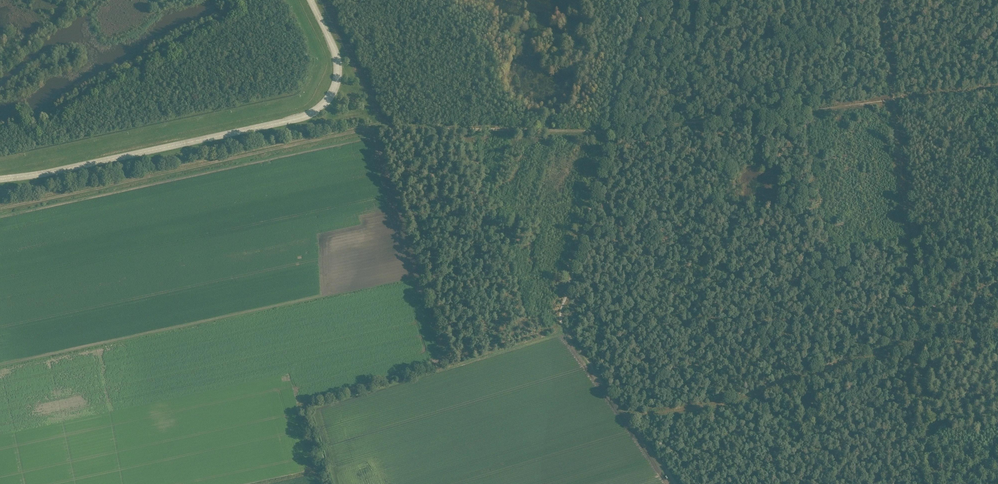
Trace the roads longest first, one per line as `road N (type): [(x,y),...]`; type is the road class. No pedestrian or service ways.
road 1 (track): [(997,91),(591,131),(394,128)]
road 2 (unclassified): [(310,0),(339,69),(333,94),(314,113),(0,179)]
road 3 (track): [(386,127),(0,208)]
road 4 (track): [(643,0),(562,326)]
road 5 (track): [(454,350),(464,356),(562,326),(676,483)]
road 6 (track): [(386,127),(323,0)]

